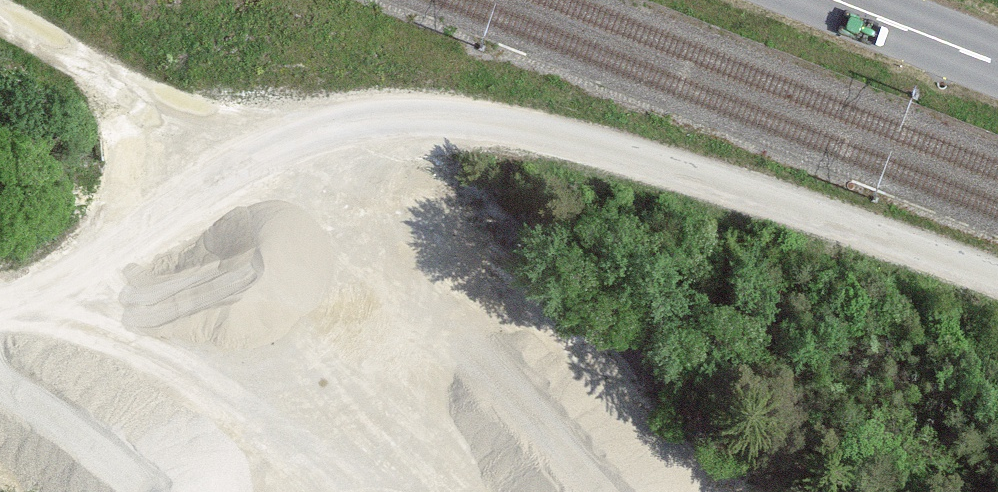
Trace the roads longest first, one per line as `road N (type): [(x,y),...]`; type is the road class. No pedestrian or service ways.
road 1 (unclassified): [(997,283),(521,123),(438,117),(369,118),(320,132),(44,288),(0,301)]
road 2 (track): [(320,132),(155,105),(0,22)]
road 3 (primary): [(834,0),(997,63)]

